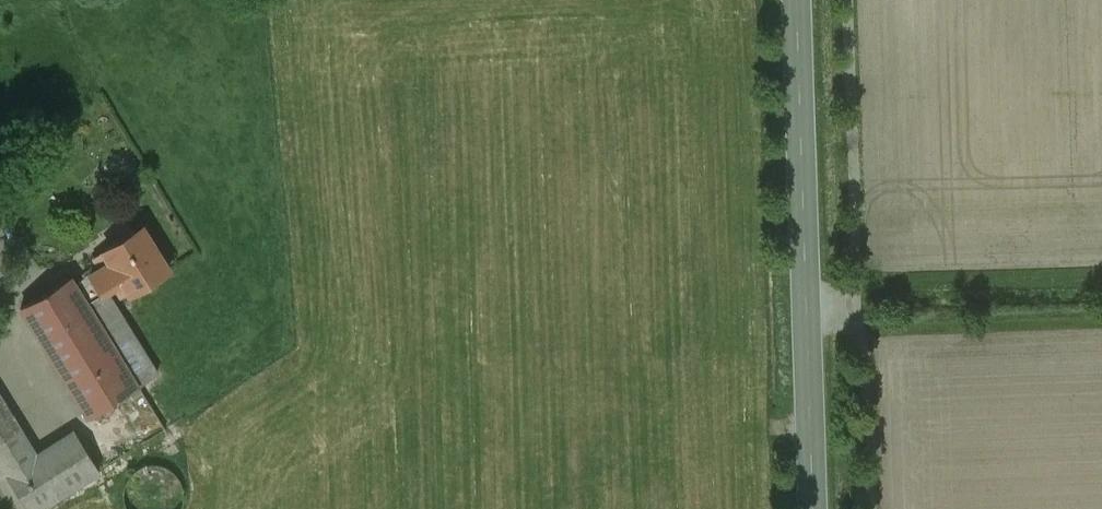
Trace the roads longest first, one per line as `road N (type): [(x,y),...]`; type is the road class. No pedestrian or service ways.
road 1 (secondary): [(813,508),(798,0)]

